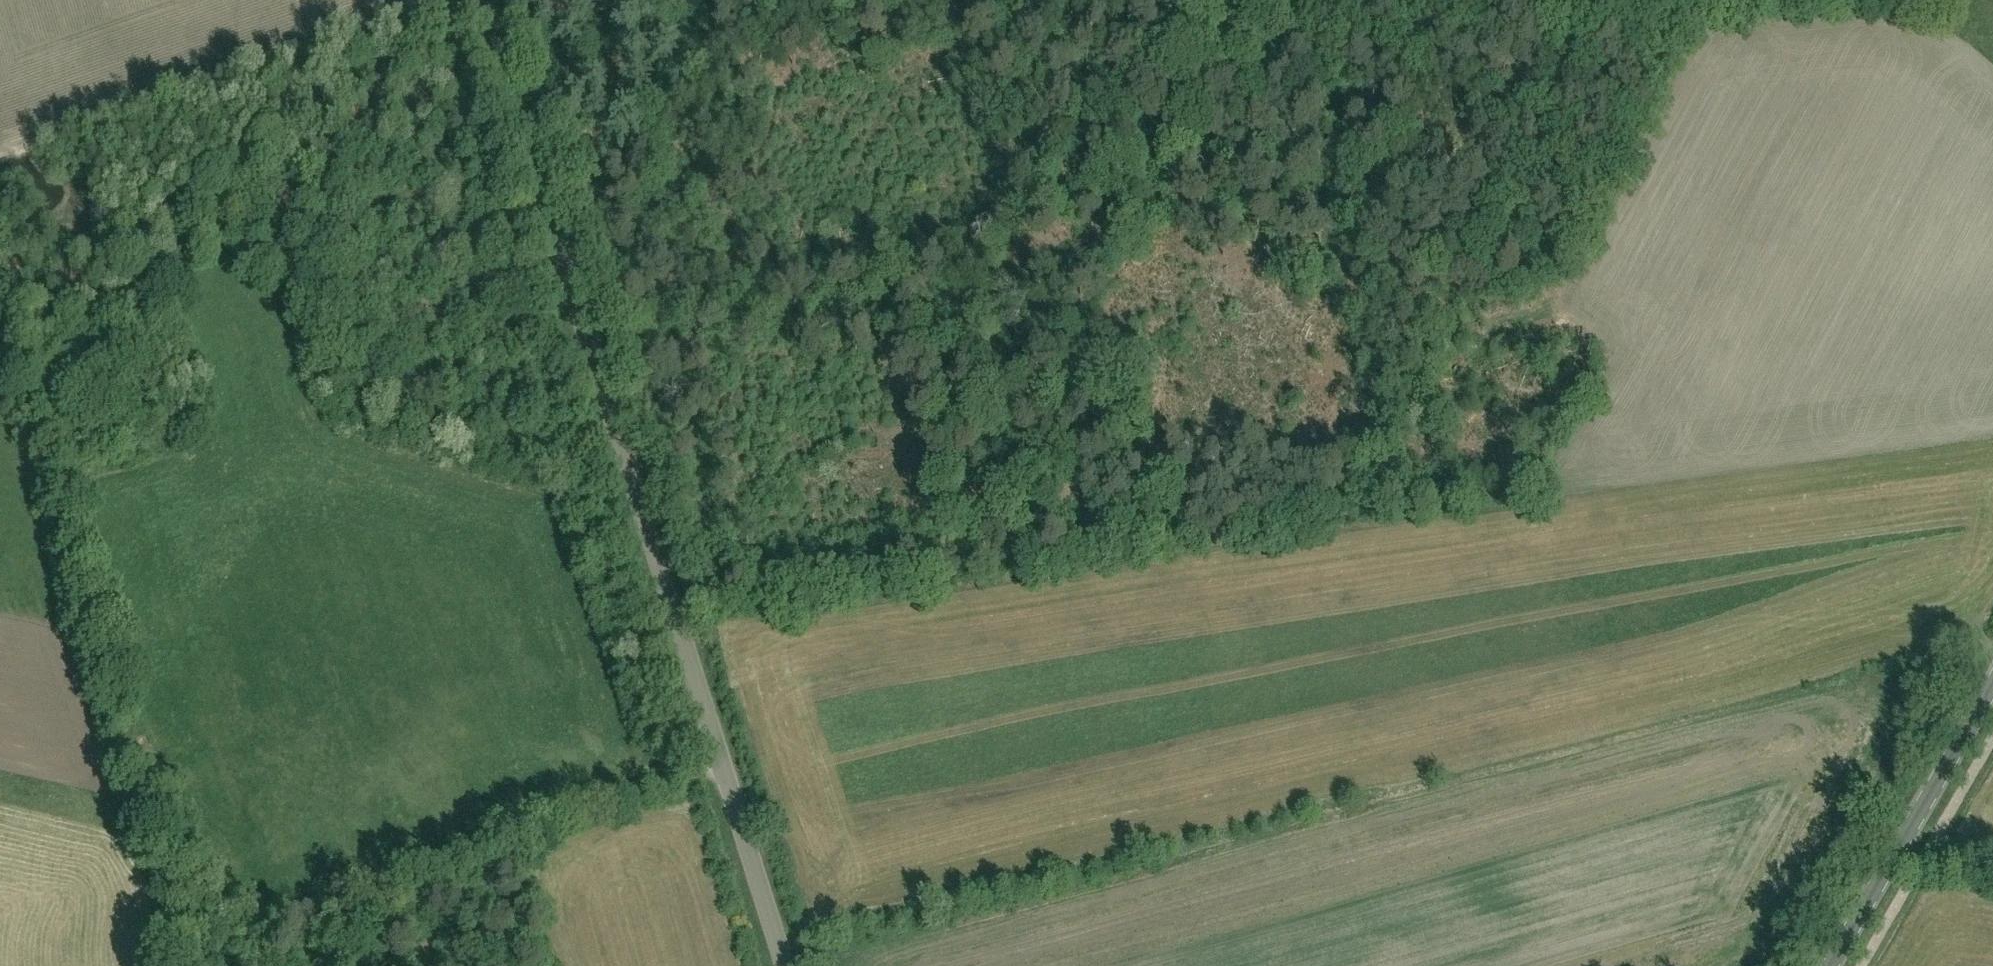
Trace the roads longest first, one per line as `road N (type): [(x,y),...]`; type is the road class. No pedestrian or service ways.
road 1 (unclassified): [(781,965),(481,0)]
road 2 (tertiary): [(1827,965),(1992,679)]

